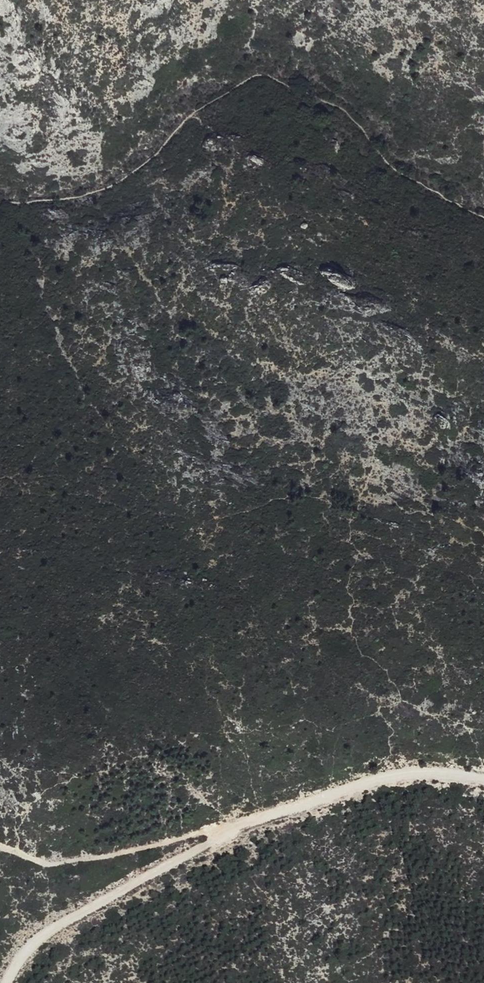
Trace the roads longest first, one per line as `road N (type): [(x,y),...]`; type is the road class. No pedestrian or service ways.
road 1 (track): [(483,779),(428,770),(389,775),(255,817),(57,924),(33,942),(6,982)]

